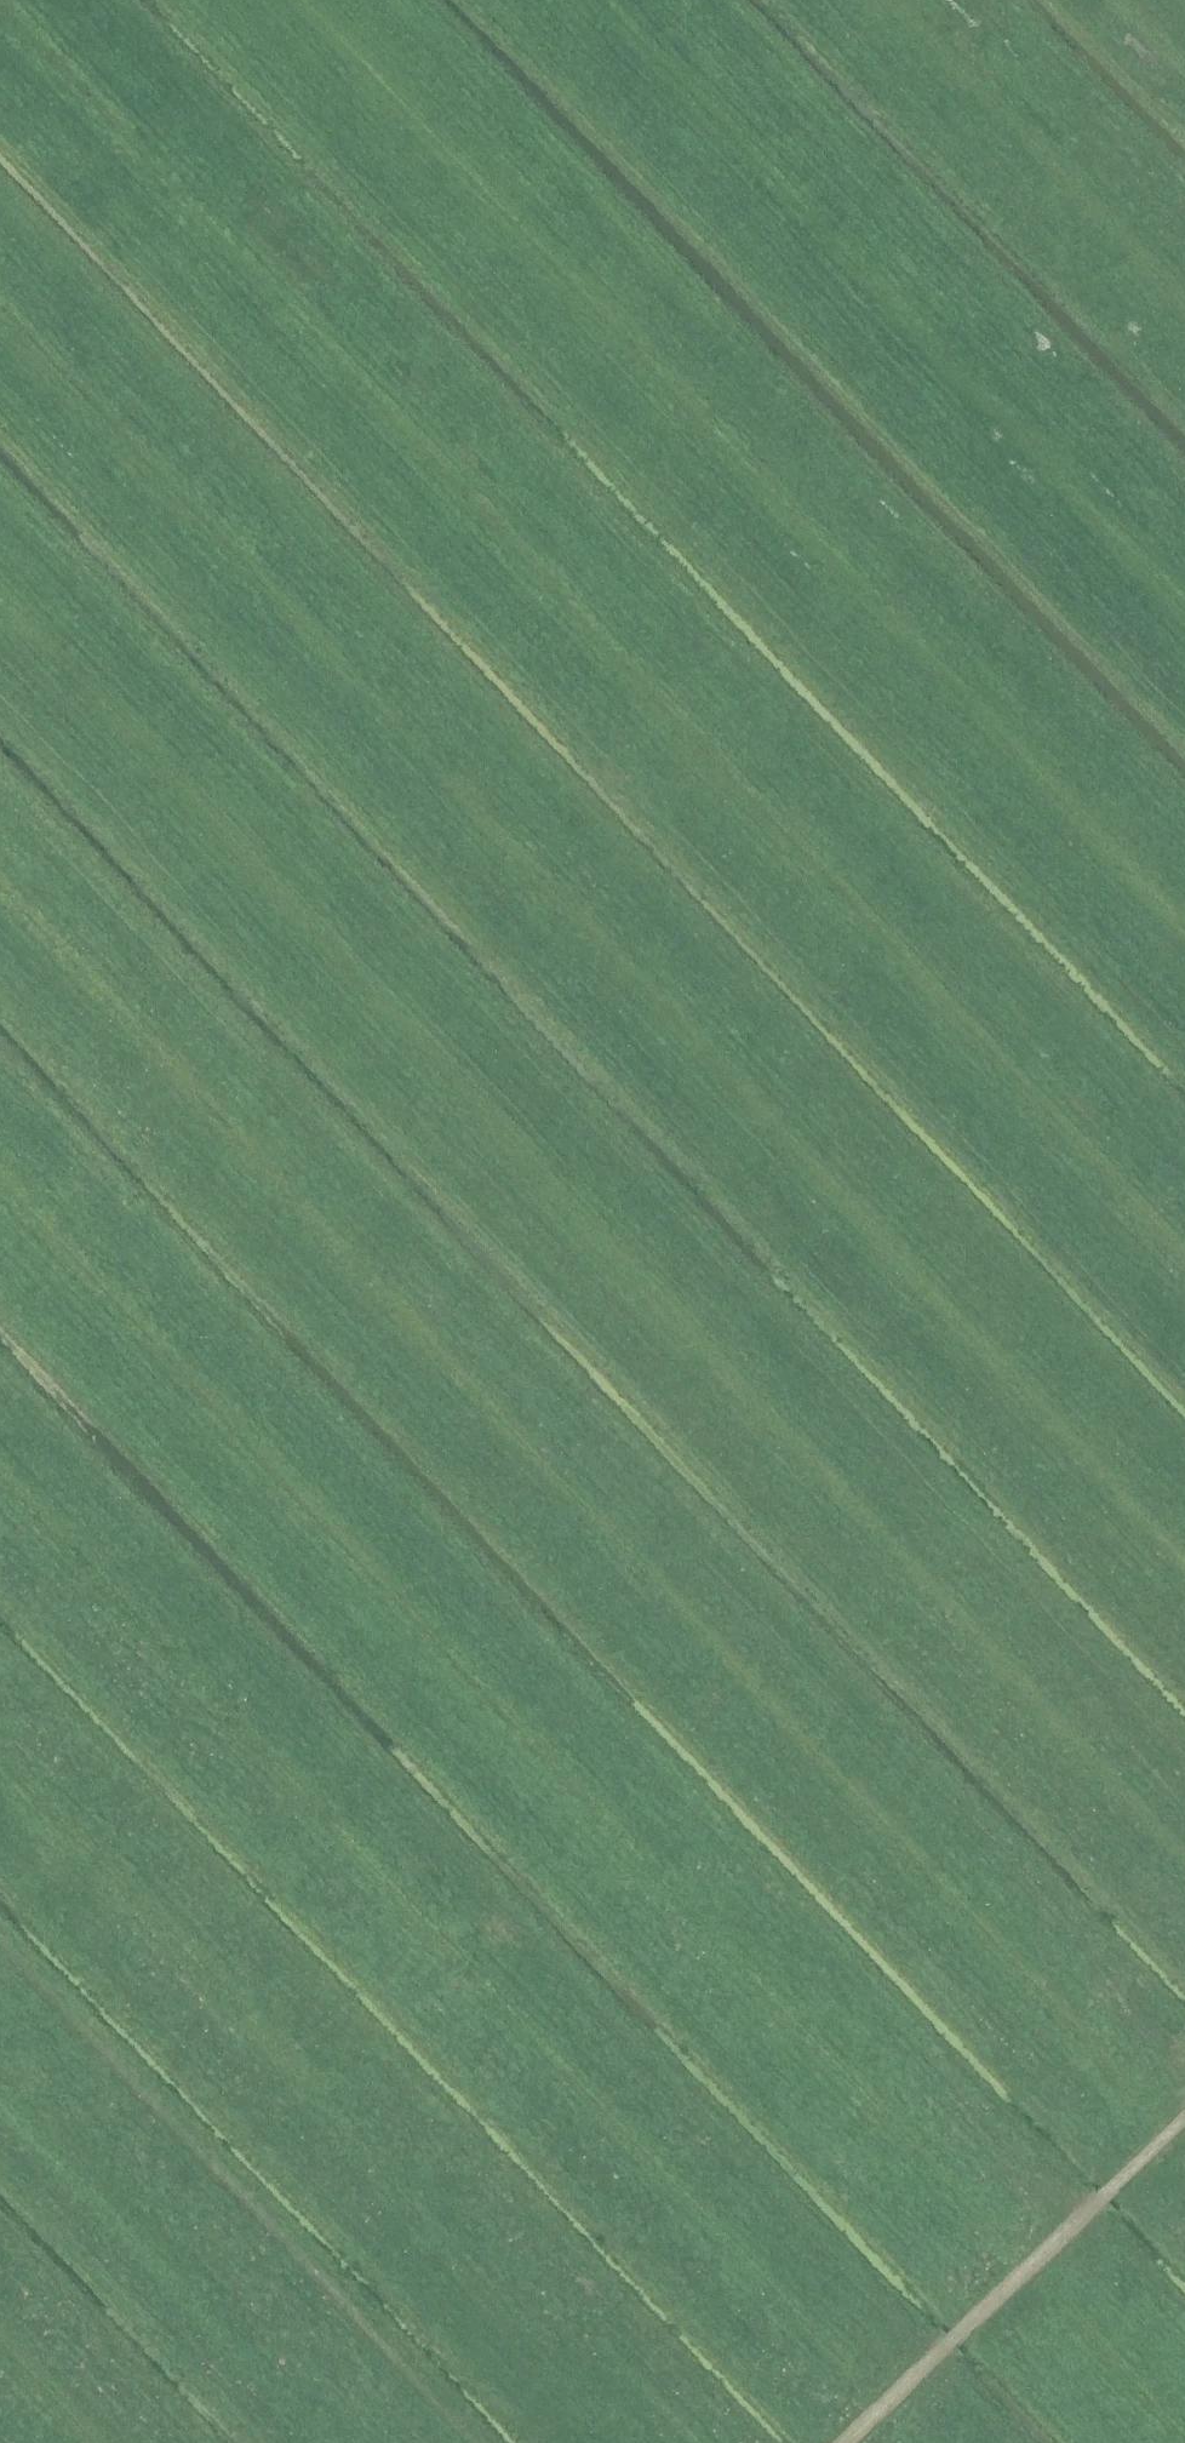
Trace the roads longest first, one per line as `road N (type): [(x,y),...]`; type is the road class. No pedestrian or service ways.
road 1 (track): [(846,2442),(1184,2125)]

